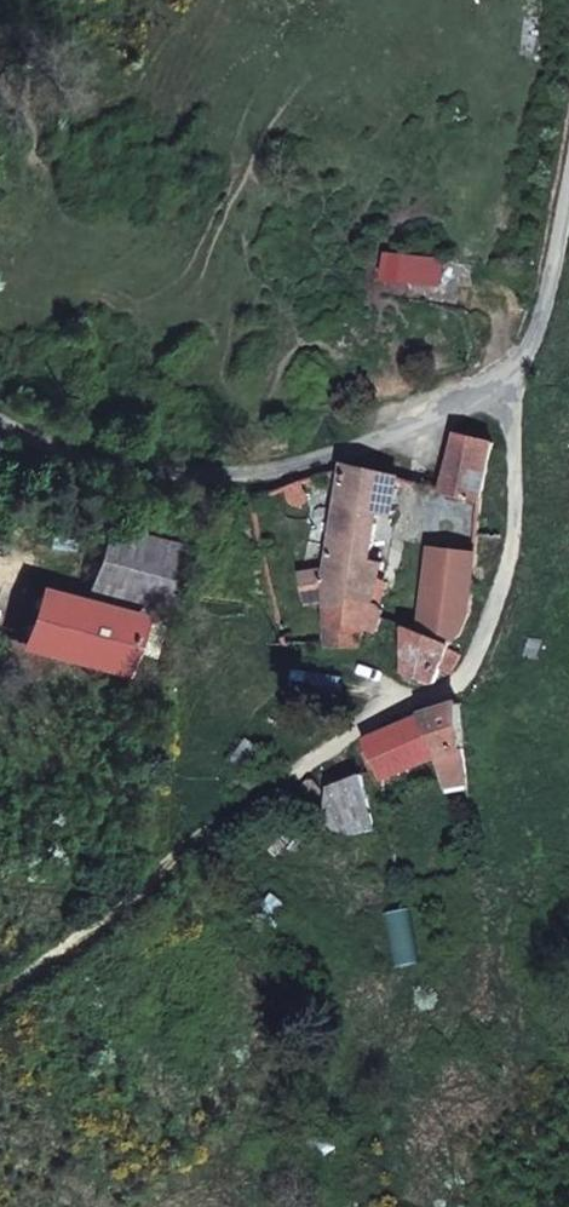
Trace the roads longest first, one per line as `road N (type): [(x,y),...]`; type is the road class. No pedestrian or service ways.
road 1 (unclassified): [(568,173),(522,361),(513,557),(482,653),(449,692),(404,700),(298,776)]

